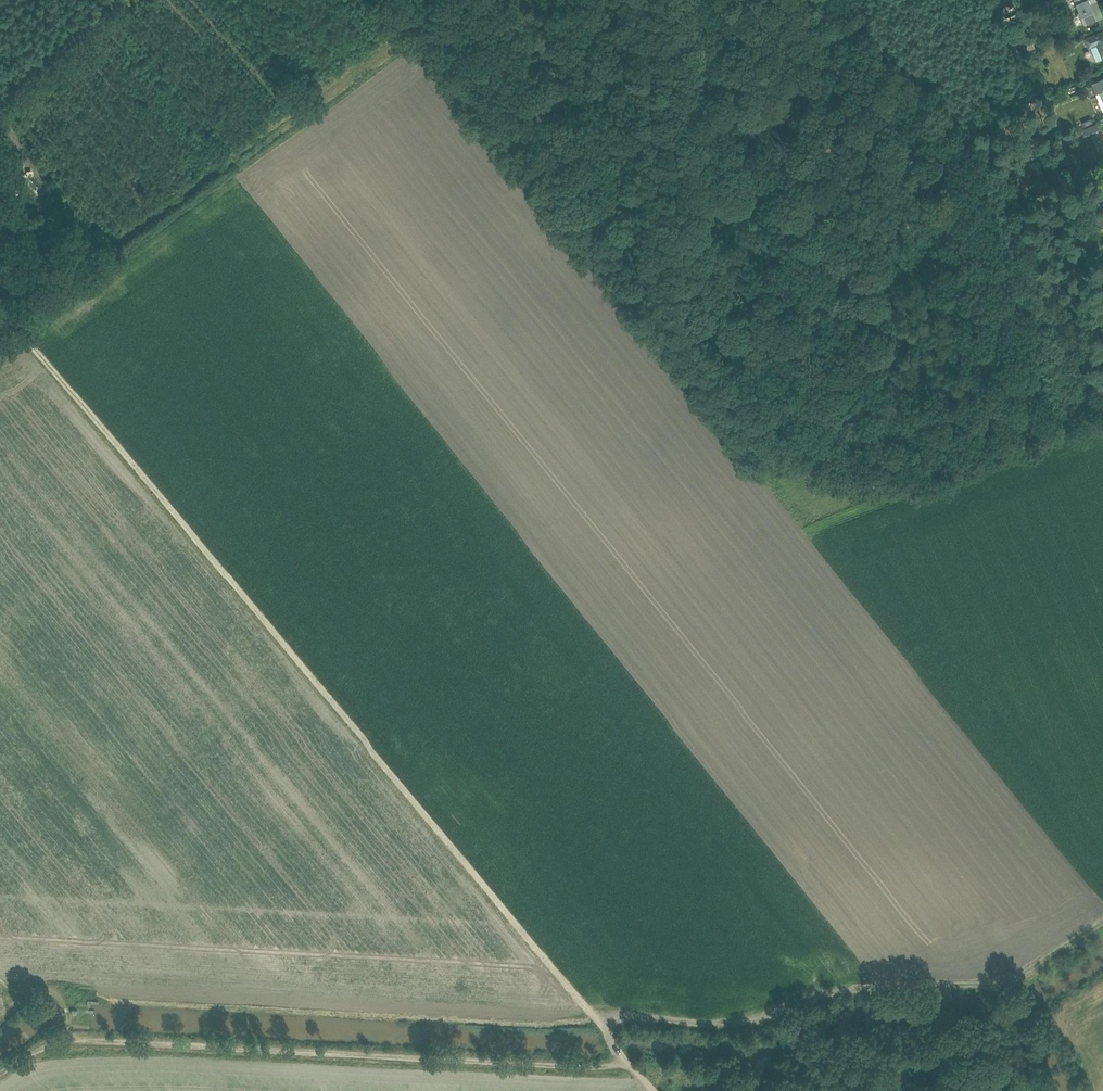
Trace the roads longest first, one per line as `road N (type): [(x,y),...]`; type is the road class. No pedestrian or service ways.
road 1 (track): [(0,306),(630,1067)]

